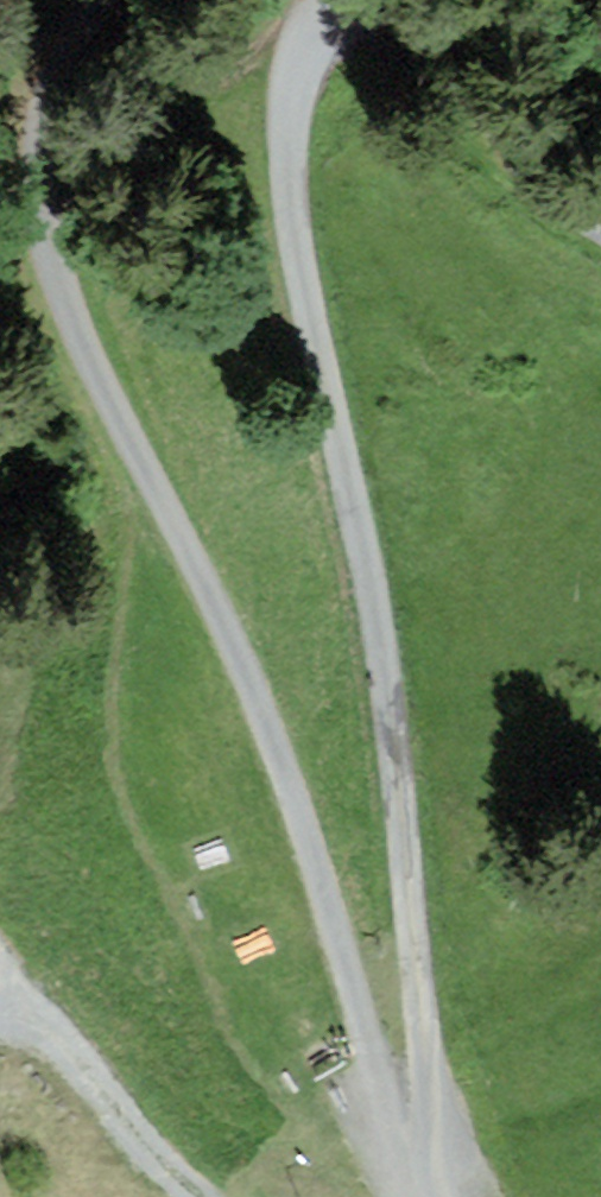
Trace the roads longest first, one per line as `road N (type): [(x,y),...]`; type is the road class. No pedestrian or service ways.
road 1 (unclassified): [(600,229),(520,173),(447,40),(420,14),(372,6),(327,22),(295,84),(288,175),(304,286),(374,610),(396,769),(429,1122),(424,1139),(405,1154)]
road 2 (track): [(94,0),(59,70),(36,211),(58,295),(265,724)]
road 3 (unclassified): [(265,724),(405,1154)]
road 4 (track): [(208,1196),(0,1003)]

